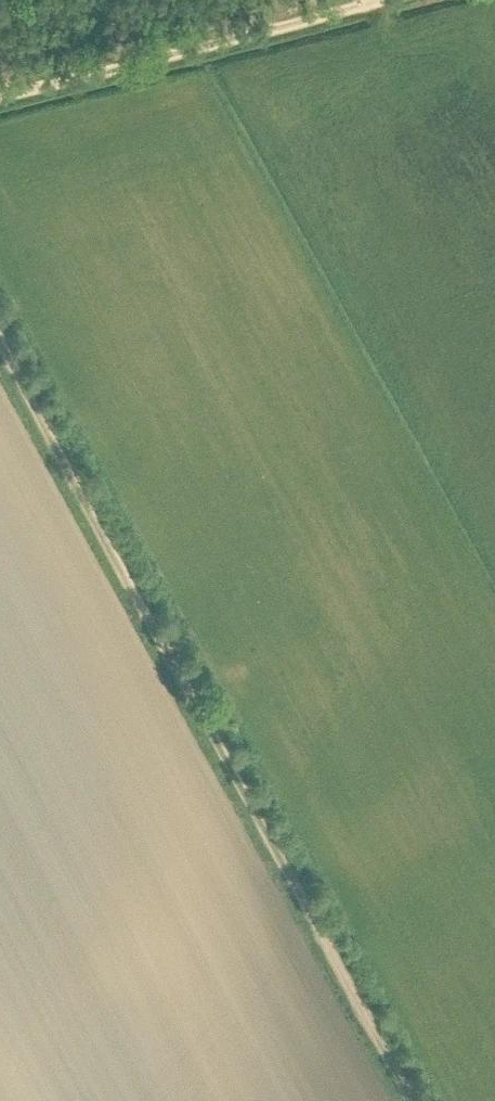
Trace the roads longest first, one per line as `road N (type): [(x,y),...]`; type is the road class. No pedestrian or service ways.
road 1 (track): [(0,339),(411,1100)]
road 2 (track): [(0,93),(369,0)]

